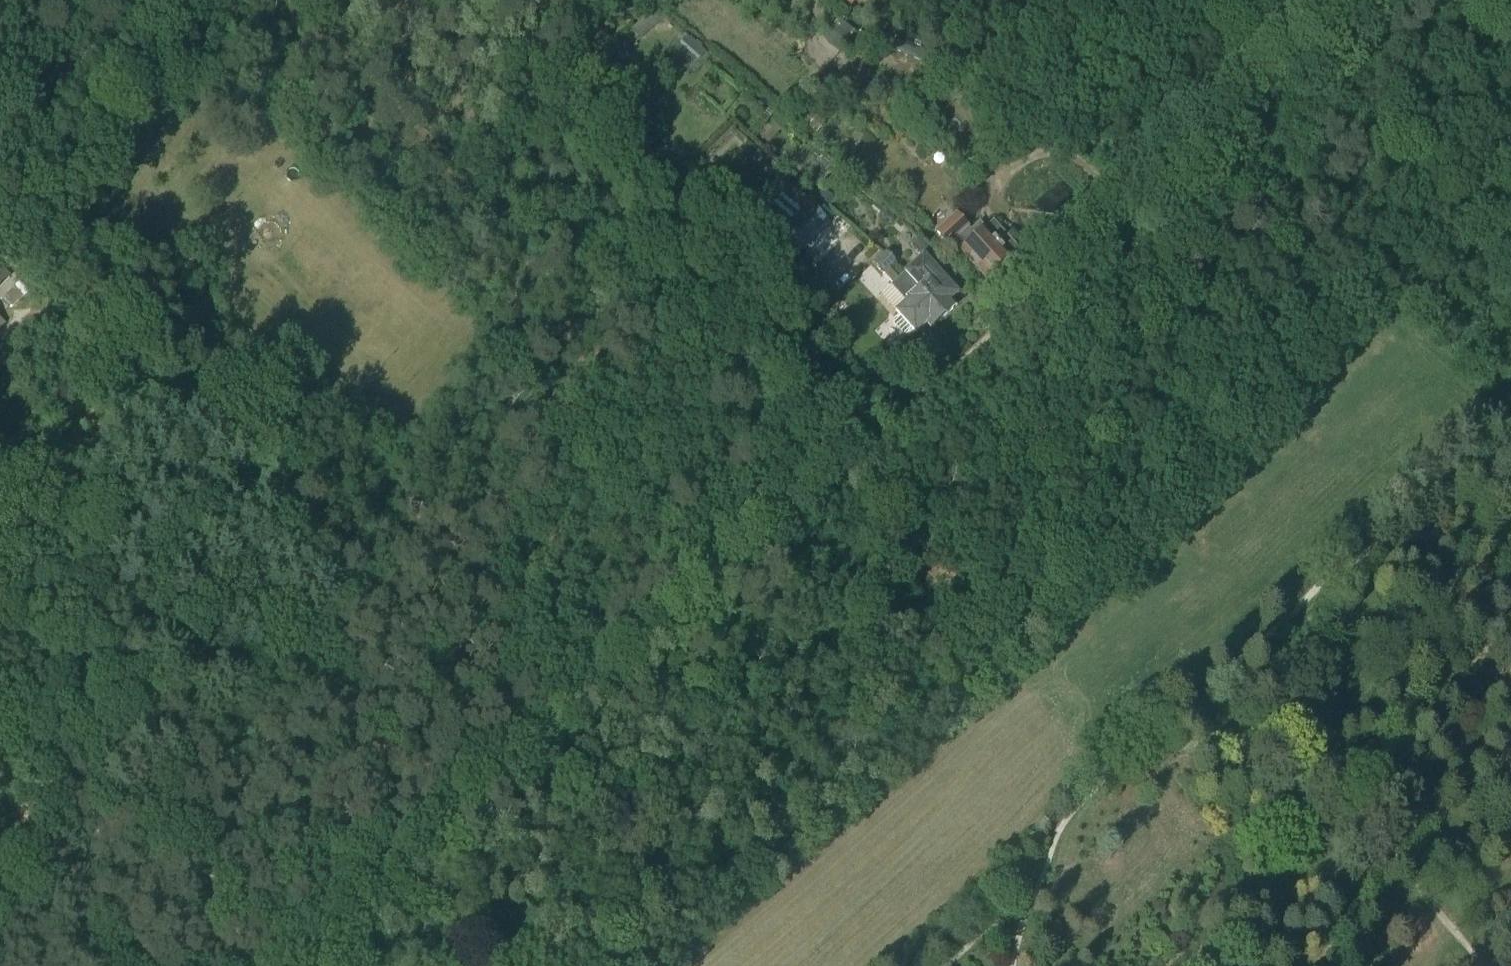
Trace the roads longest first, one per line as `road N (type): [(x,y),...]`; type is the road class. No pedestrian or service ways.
road 1 (track): [(1380,0),(728,582),(321,965)]

